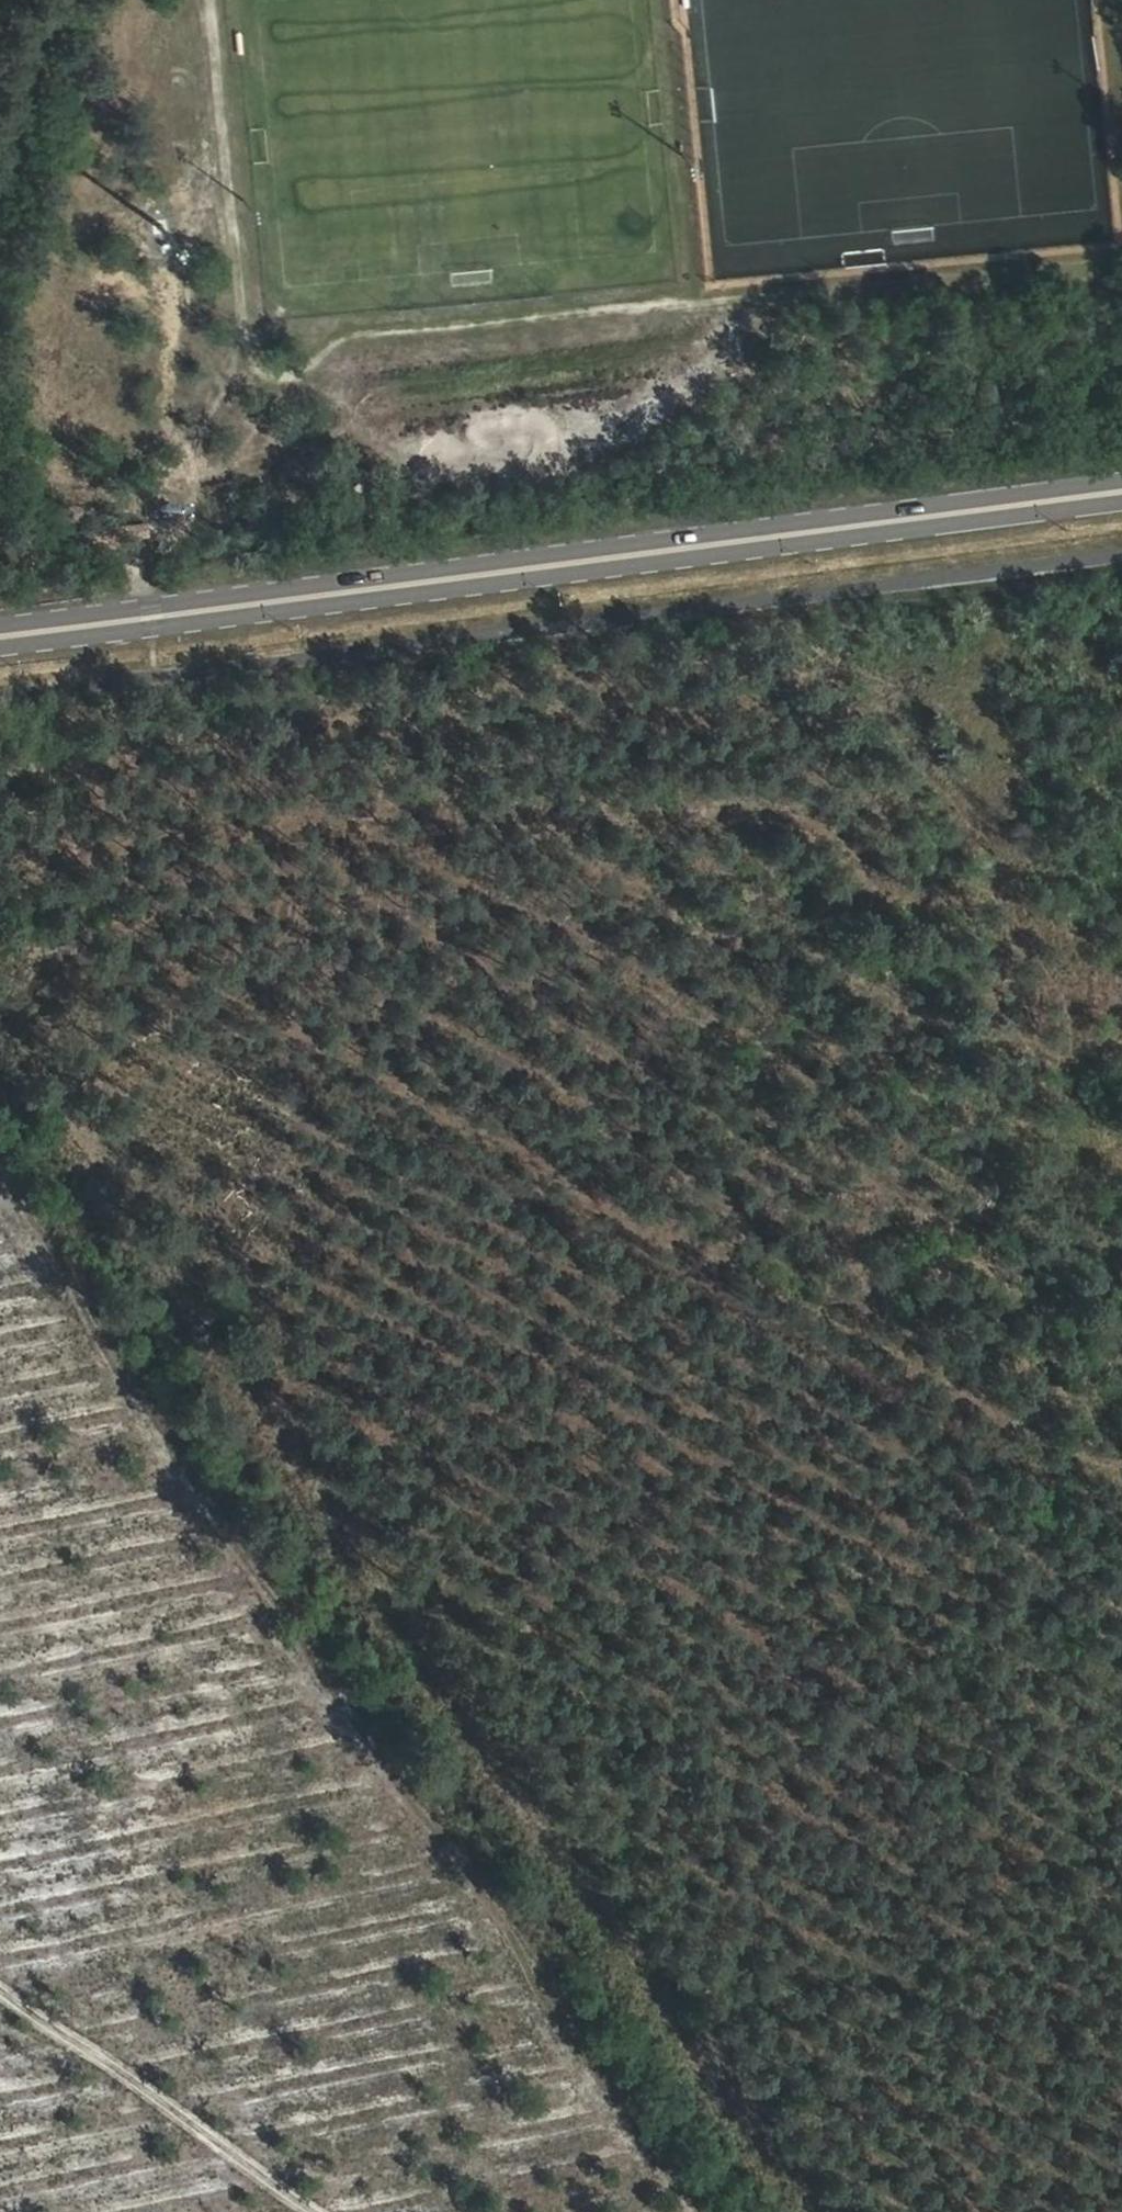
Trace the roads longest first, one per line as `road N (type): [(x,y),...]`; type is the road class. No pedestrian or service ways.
road 1 (track): [(0,421),(9,414),(59,196),(209,229),(215,285),(160,371),(165,418),(198,462),(250,462),(331,432),(435,466),(636,431),(811,290),(1121,249)]
road 2 (primary): [(1121,492),(0,636)]

